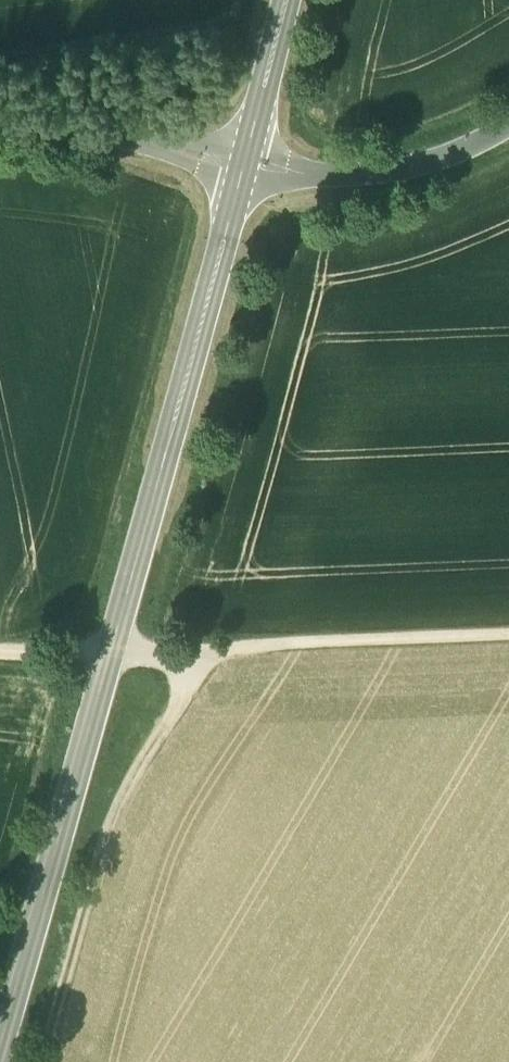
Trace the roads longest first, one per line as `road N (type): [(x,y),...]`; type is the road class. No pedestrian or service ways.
road 1 (secondary): [(0,1021),(251,169)]
road 2 (track): [(0,651),(508,647)]
road 3 (track): [(40,1061),(110,811),(180,701),(189,650)]
road 4 (unclassified): [(251,169),(327,175),(419,166),(508,127)]
road 5 (residential): [(0,113),(251,169)]
road 6 (secondary): [(251,169),(291,0)]

